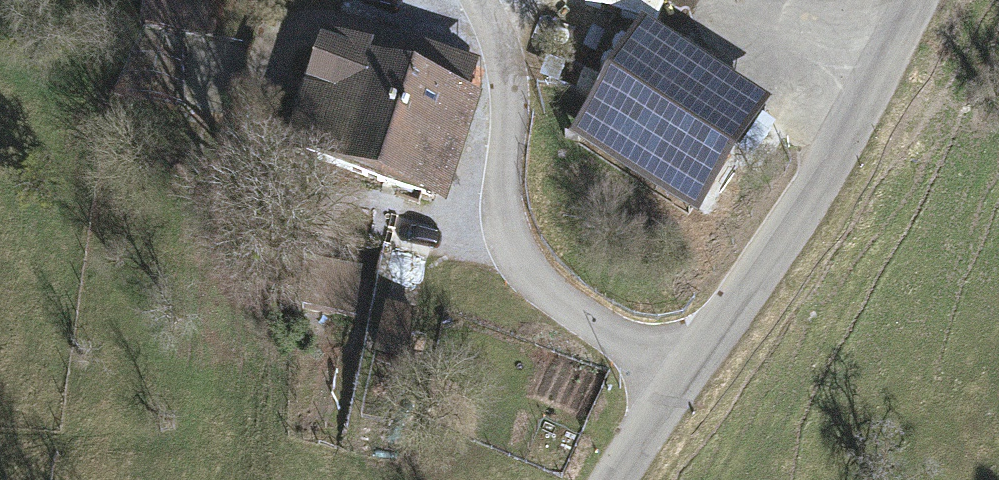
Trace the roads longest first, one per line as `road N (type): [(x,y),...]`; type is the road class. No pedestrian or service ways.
road 1 (unclassified): [(623,479),(834,159),(918,0)]
road 2 (track): [(697,367),(496,265),(476,218),(504,46),(479,0)]

